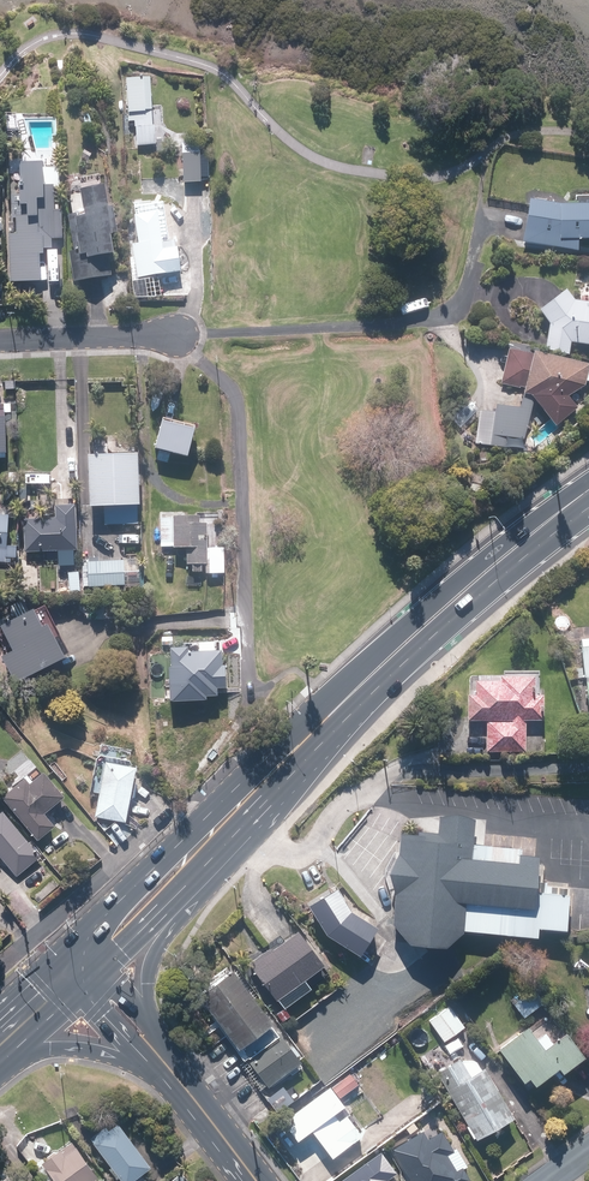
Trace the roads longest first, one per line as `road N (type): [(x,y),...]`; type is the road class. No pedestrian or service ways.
road 1 (primary): [(73,937),(392,654)]
road 2 (primary): [(363,689),(335,743),(158,947),(148,986),(154,1038)]
road 3 (primary): [(363,689),(104,975)]
road 4 (primary): [(254,1180),(229,1170),(157,1080),(112,1057),(48,1049),(3,1062)]
road 5 (primary): [(392,654),(588,496)]
road 6 (residential): [(170,336),(0,341)]
road 7 (secondary): [(183,1084),(84,993)]
road 8 (secondary): [(183,1084),(257,1180)]

